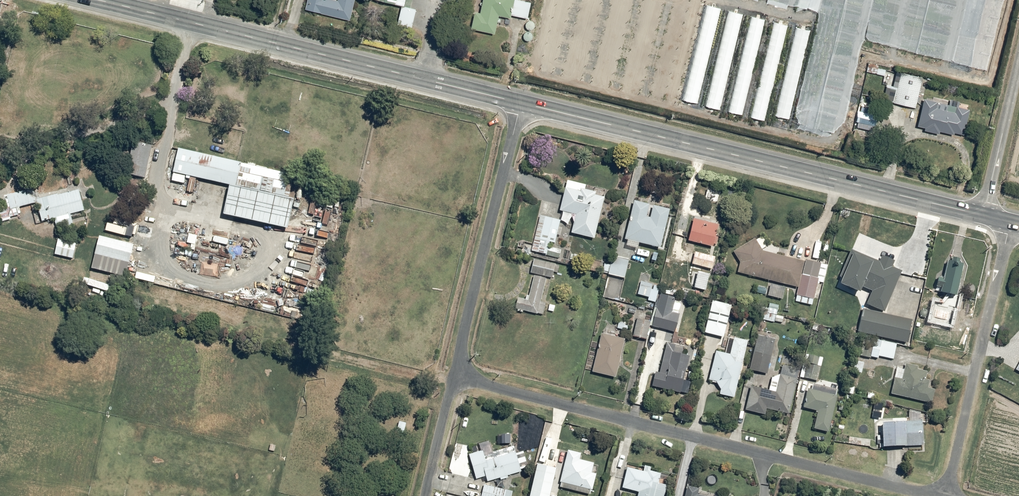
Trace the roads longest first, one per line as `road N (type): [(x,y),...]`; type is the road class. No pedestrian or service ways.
road 1 (residential): [(938,495),(454,376)]
road 2 (secondary): [(983,216),(521,104)]
road 3 (secondary): [(521,104),(97,0)]
road 4 (residential): [(521,104),(454,376)]
road 5 (residential): [(1011,223),(945,495)]
road 6 (residential): [(983,216),(1018,56)]
road 7 (residential): [(454,376),(425,495)]

